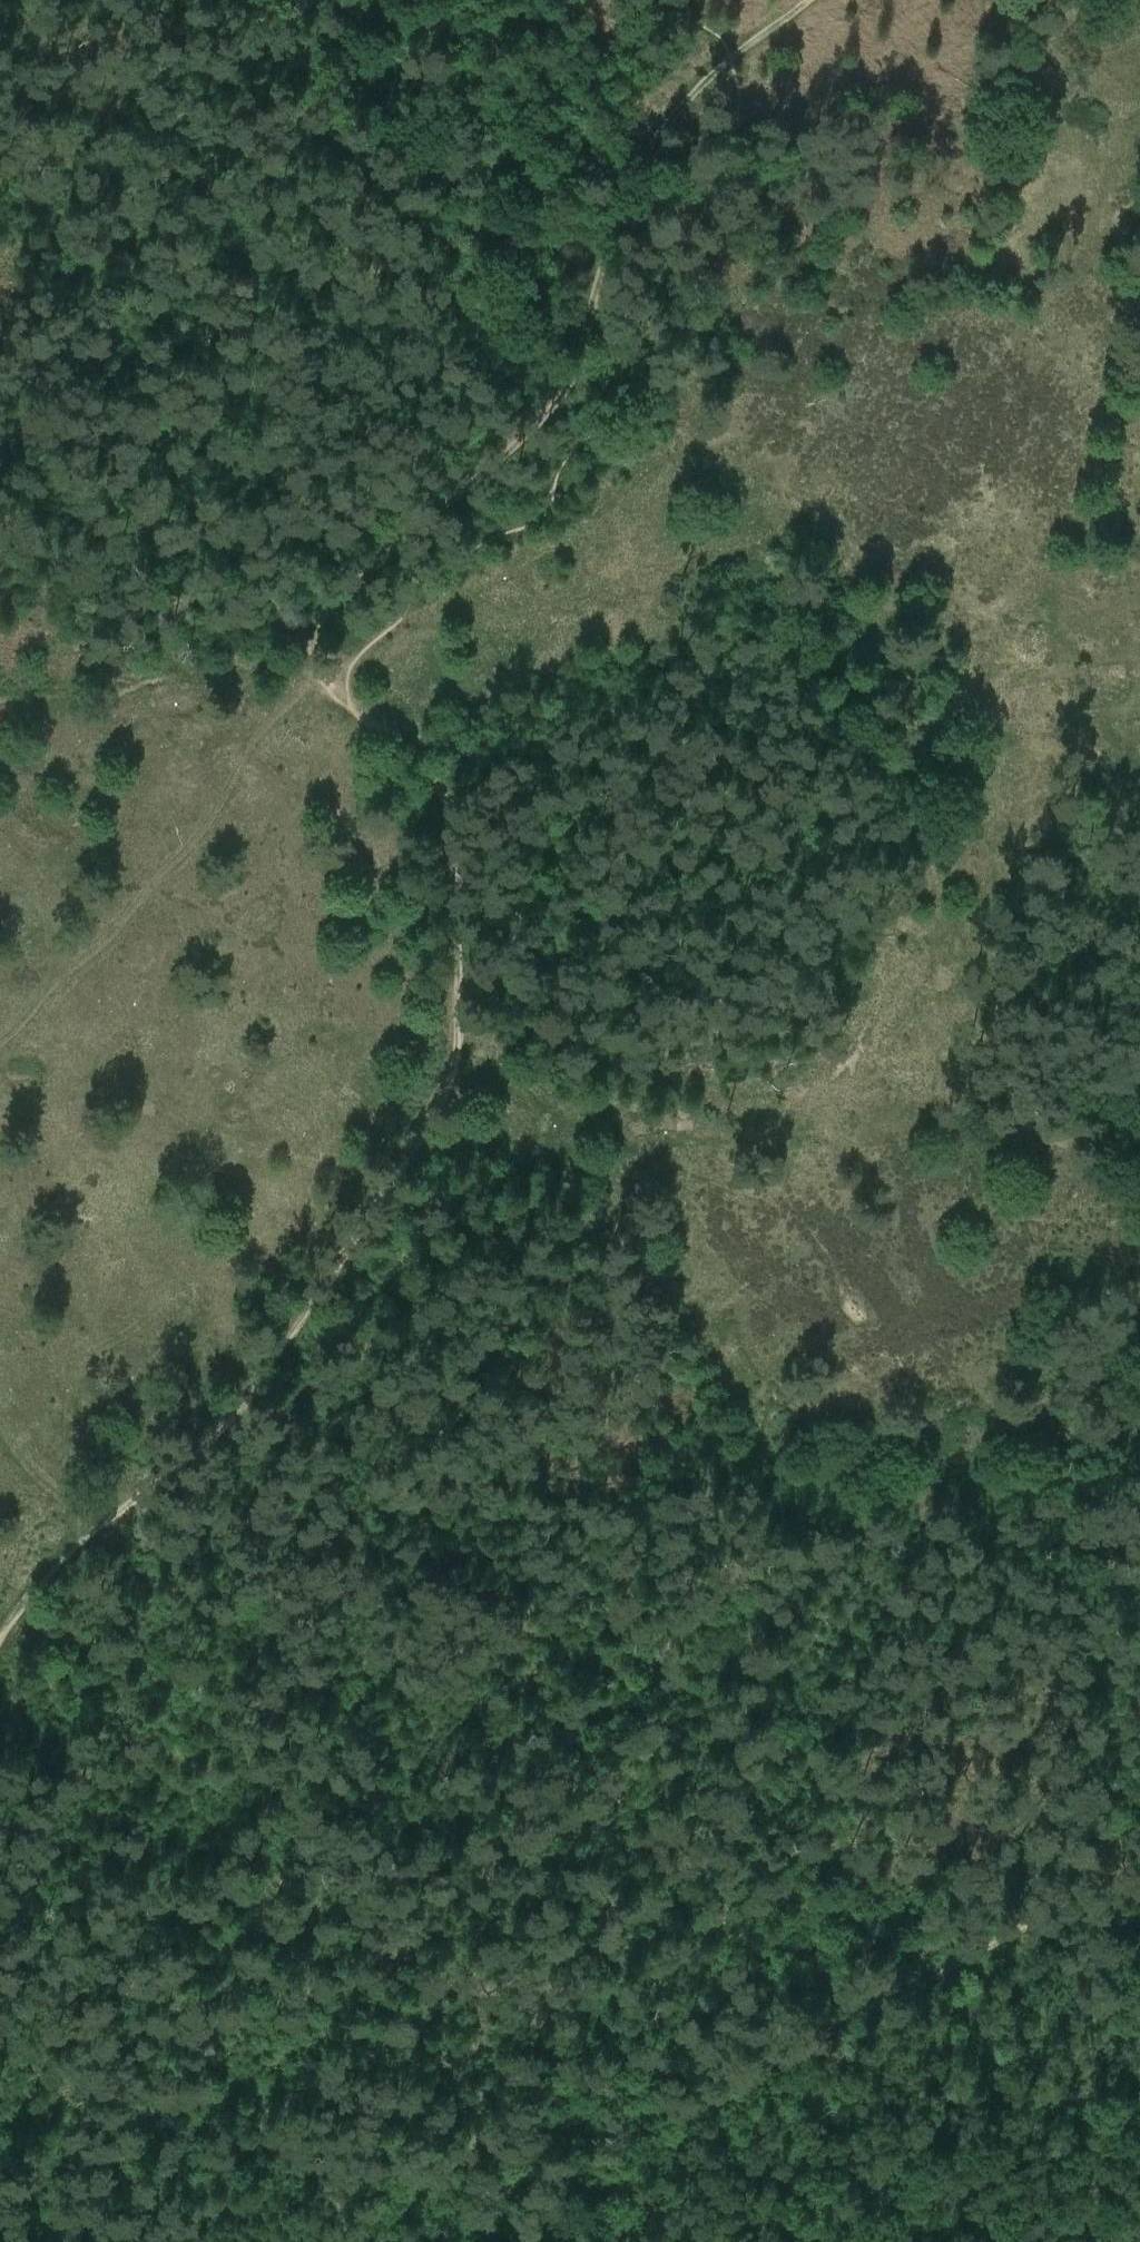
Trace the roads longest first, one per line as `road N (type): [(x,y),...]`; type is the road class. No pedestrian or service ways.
road 1 (track): [(351,708),(391,720),(425,762),(449,822),(459,1057),(357,1243),(256,1390),(99,1526),(0,1662)]
road 2 (track): [(807,0),(632,169),(584,346),(565,382),(540,413),(509,430),(350,571),(317,627),(312,665),(351,708)]
road 3 (track): [(551,2241),(740,2081),(1139,1869)]

